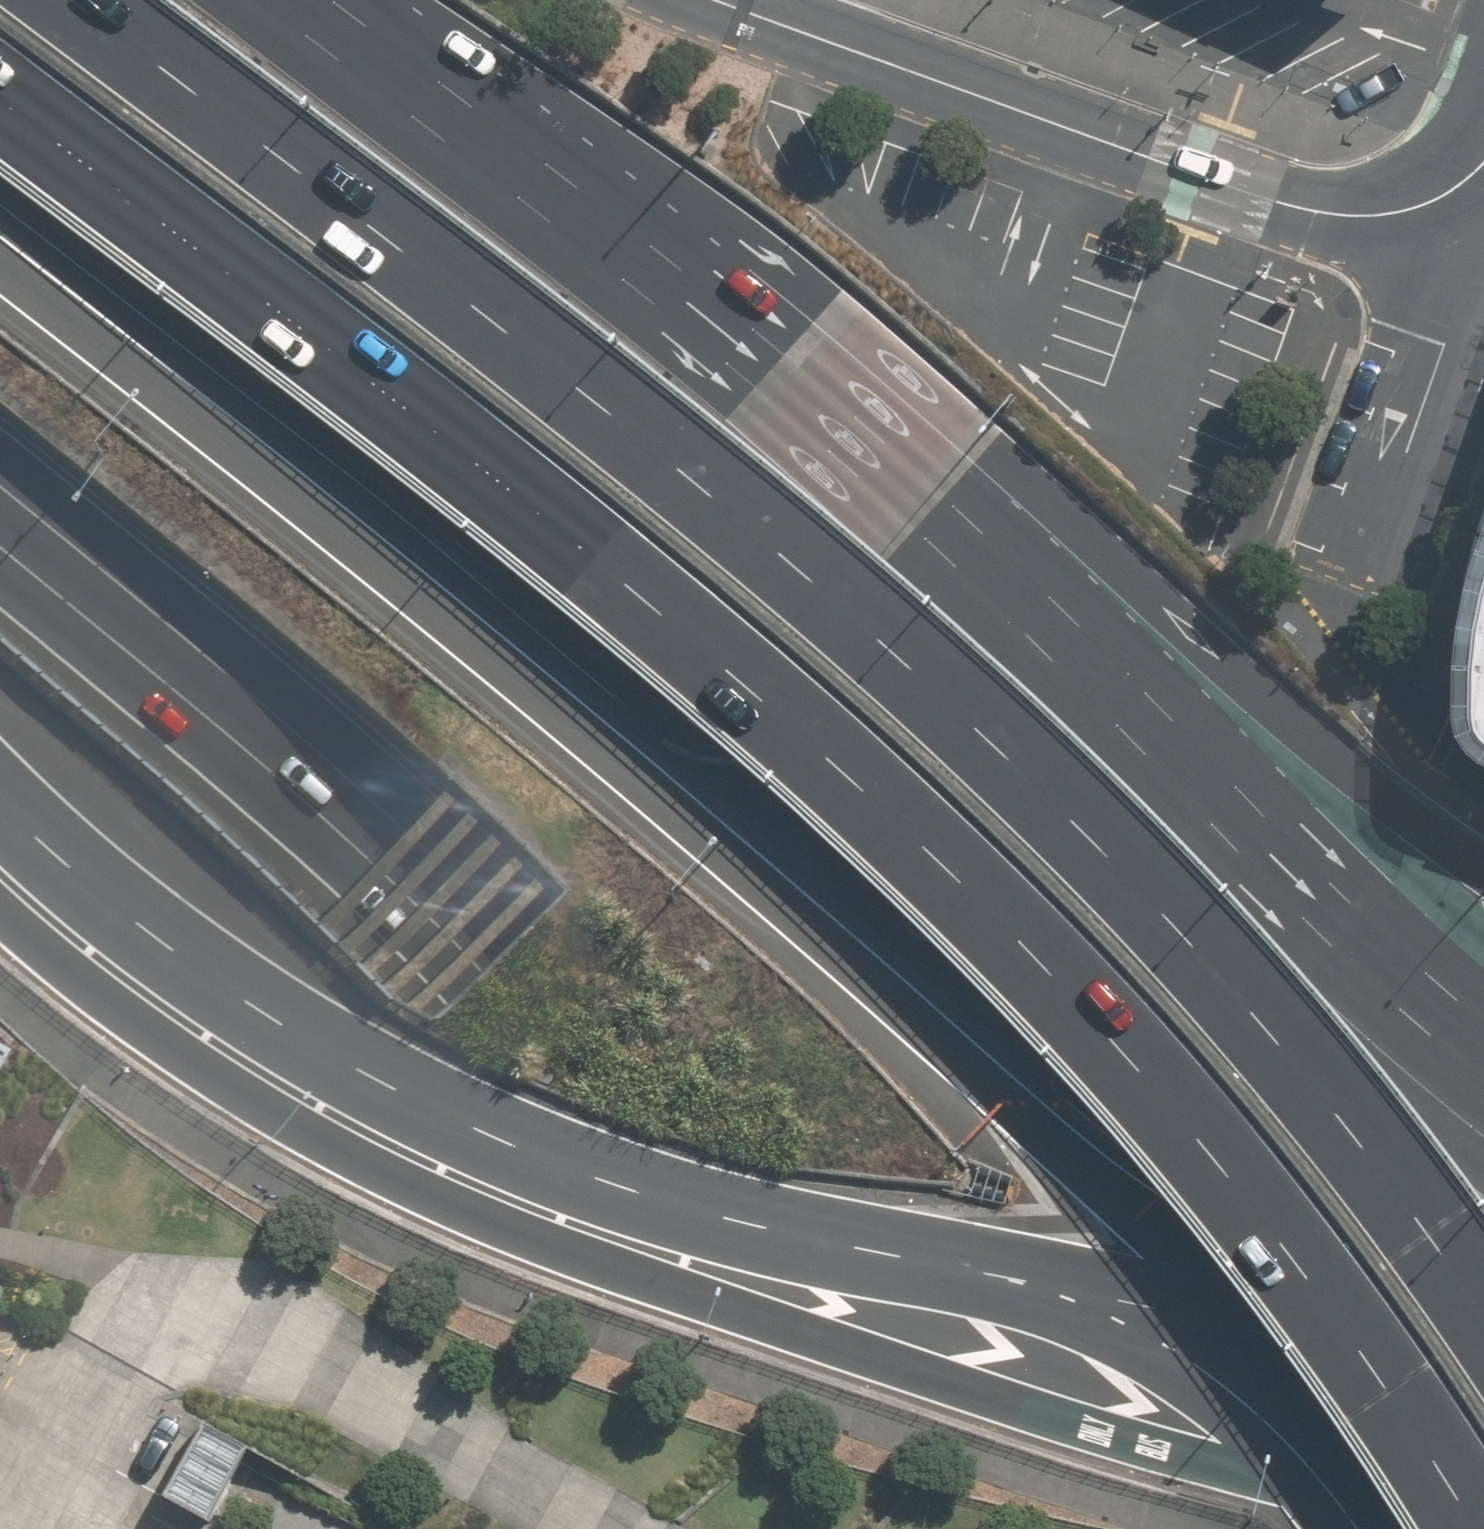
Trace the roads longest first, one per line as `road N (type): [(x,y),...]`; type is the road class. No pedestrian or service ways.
road 1 (motorway): [(0,104),(184,239),(710,660),(895,826),(1008,936),(1228,1179),(1392,1396),(1474,1528)]
road 2 (motorway): [(61,0),(590,403),(1032,780),(1279,1042),(1483,1320)]
road 3 (motorway): [(1179,1315),(1094,1195),(1009,1098),(761,865),(0,262)]
road 4 (motorway): [(942,1528),(771,1281),(578,1029),(286,749),(0,502)]
road 5 (motorway): [(1179,1315),(714,1215),(484,1133),(277,1019),(0,806)]
road 6 (motorway): [(297,0),(544,192),(1116,706)]
road 7 (residential): [(722,0),(1270,197),(1369,214),(1434,201)]
road 8 (residential): [(595,1528),(283,1357),(199,1345),(122,1362),(83,1403),(21,1528)]
road 9 (motorway): [(1116,706),(1483,1058)]
road 10 (residential): [(1434,201),(1452,272),(1449,318),(1345,588)]
road 11 (motorway): [(1116,706),(1413,834),(1483,879)]
road 12 (motorway): [(1483,1404),(1179,1315)]
road 13 (motorway): [(1362,1528),(1286,1423),(1179,1315)]

